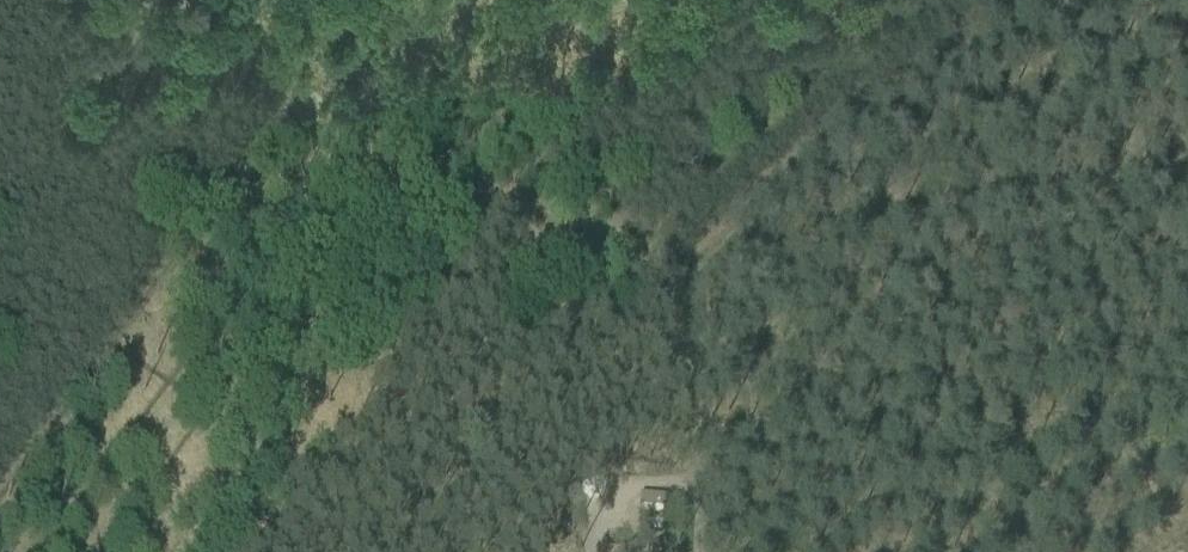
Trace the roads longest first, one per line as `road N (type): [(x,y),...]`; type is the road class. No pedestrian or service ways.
road 1 (track): [(158,0),(652,269),(721,266)]
road 2 (track): [(721,266),(1187,186)]
road 3 (track): [(1036,0),(748,204),(721,266)]
road 4 (track): [(721,266),(684,351),(698,551)]

